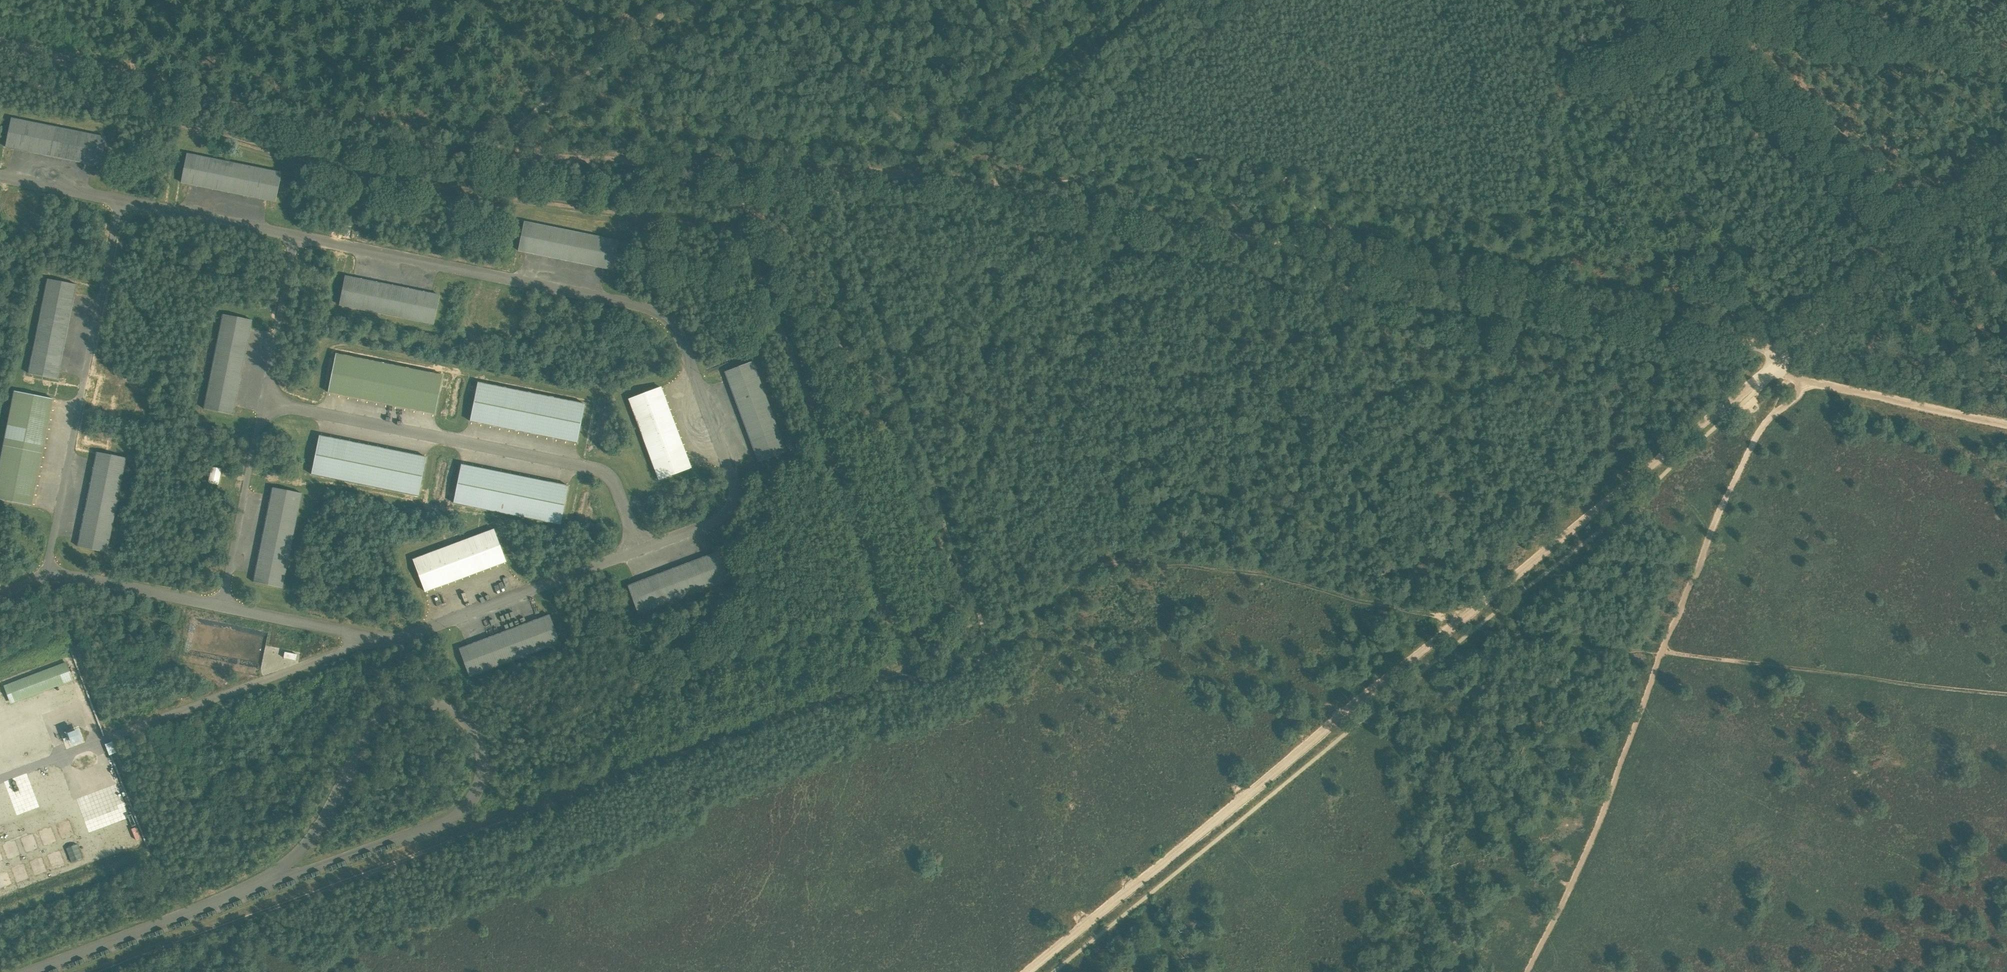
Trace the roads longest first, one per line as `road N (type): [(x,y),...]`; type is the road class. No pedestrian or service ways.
road 1 (track): [(1024,971),(1780,365)]
road 2 (track): [(102,971),(887,678),(944,676),(985,650)]
road 3 (track): [(1031,191),(1766,344),(1780,365)]
road 4 (track): [(0,41),(343,141),(500,154)]
road 5 (track): [(985,650),(831,170)]
road 6 (track): [(1662,652),(1574,879),(1527,971)]
road 7 (track): [(2006,694),(1662,652)]
road 8 (track): [(500,154),(831,170)]
road 9 (track): [(1923,247),(1693,26)]
road 10 (track): [(1805,378),(1759,431),(1662,652)]
road 11 (track): [(1780,365),(2006,179)]
road 12 (track): [(927,174),(974,125),(1126,0)]
road 13 (track): [(500,154),(564,85),(603,68),(657,19)]
road 14 (track): [(2006,424),(1805,378)]
road 15 (track): [(181,96),(98,0)]

